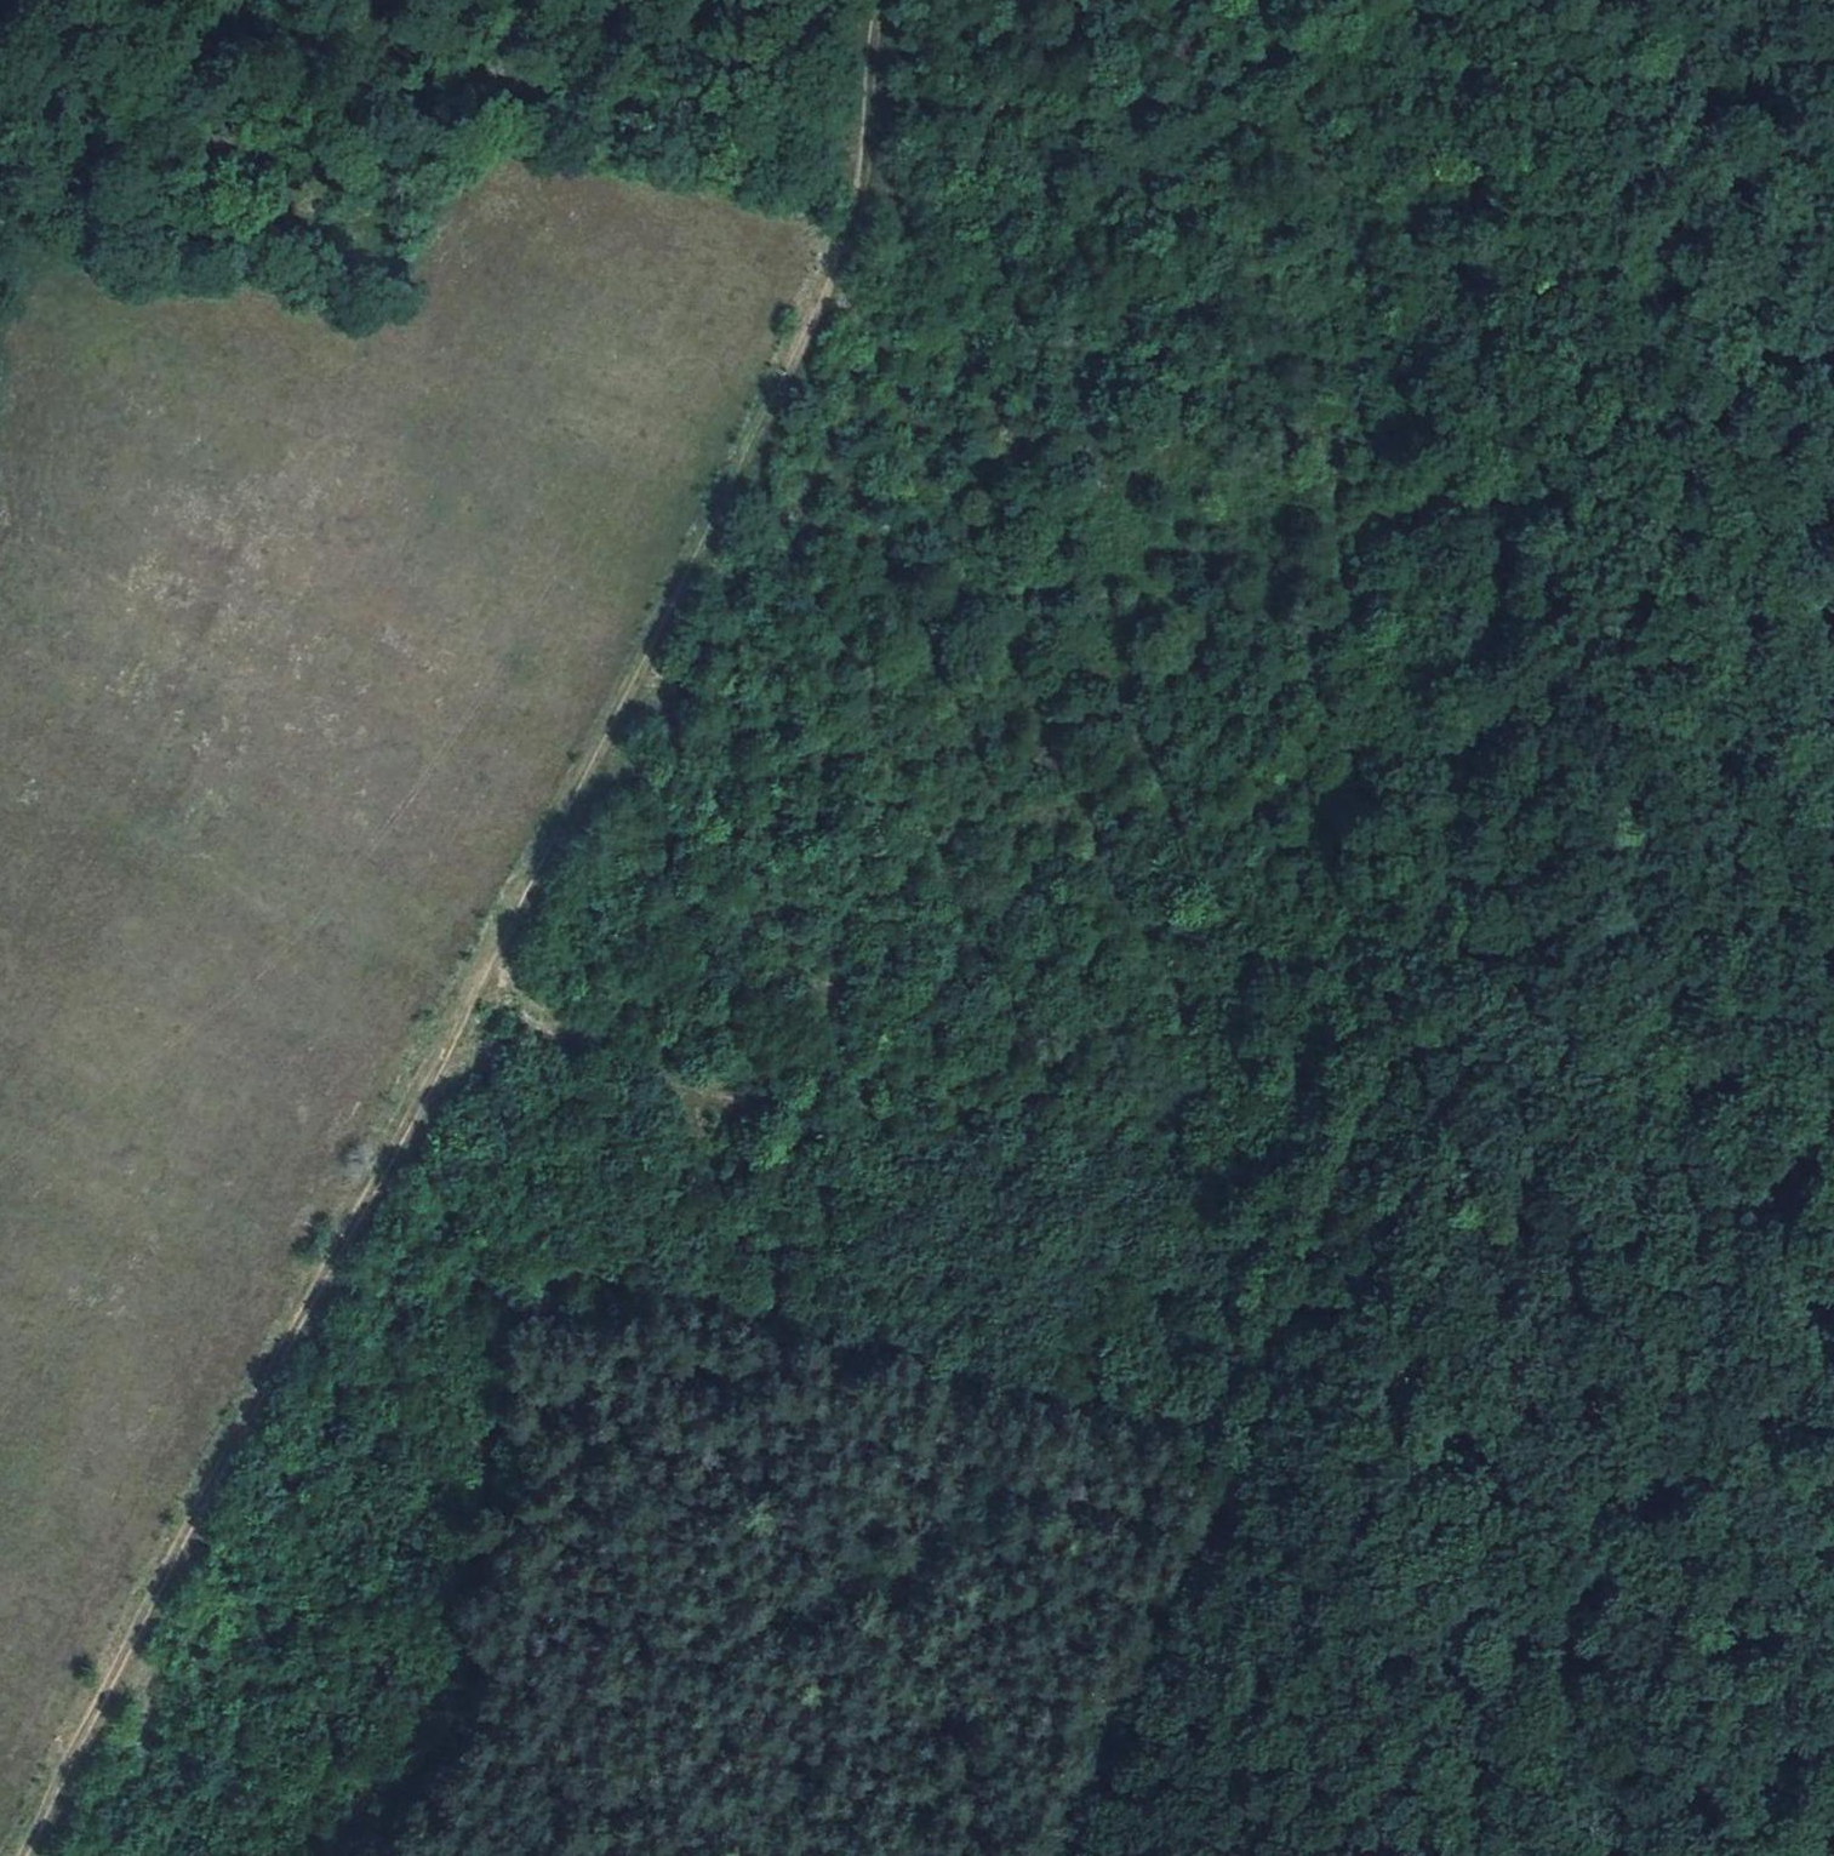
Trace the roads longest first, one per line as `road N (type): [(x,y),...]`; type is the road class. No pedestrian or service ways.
road 1 (track): [(22,1855),(281,1352),(606,754),(839,259),(863,192),(885,0)]

